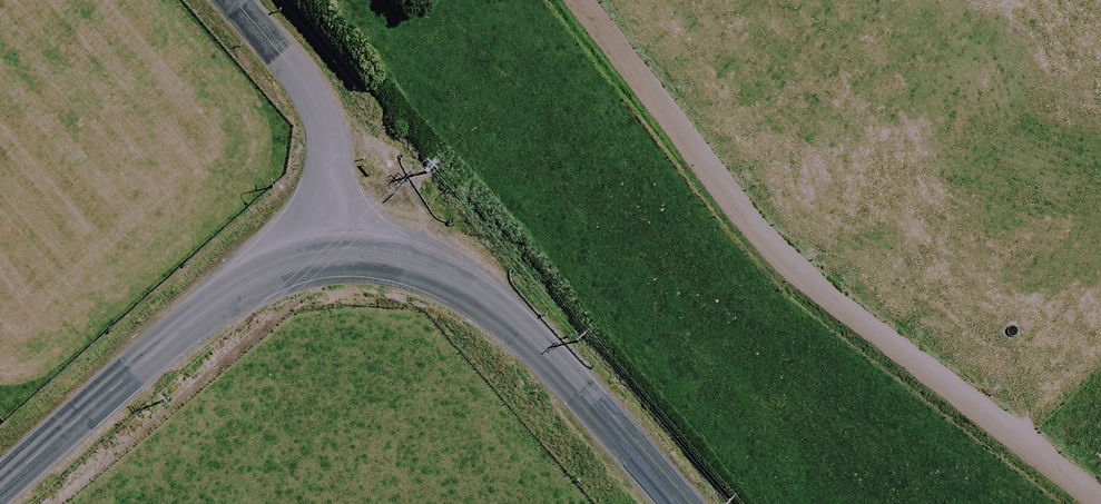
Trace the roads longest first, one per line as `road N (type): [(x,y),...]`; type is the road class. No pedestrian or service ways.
road 1 (track): [(1100,477),(816,269),(619,0)]
road 2 (tertiary): [(679,503),(552,362),(484,301),(401,261),(332,256)]
road 3 (tertiary): [(332,256),(259,276),(221,299),(0,482)]
road 4 (unclassified): [(332,256),(329,153),(316,105),(233,0)]

